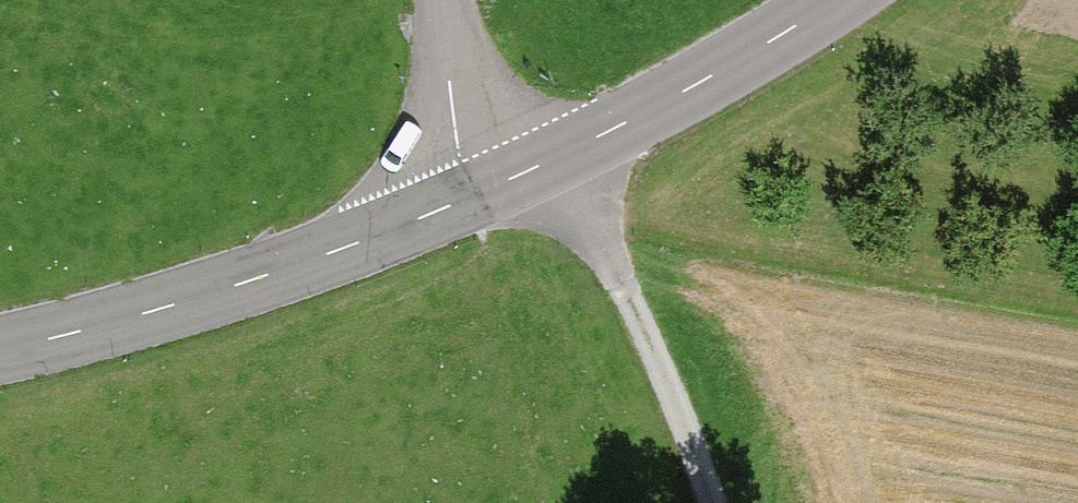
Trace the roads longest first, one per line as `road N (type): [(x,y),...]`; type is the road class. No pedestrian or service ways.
road 1 (tertiary): [(0,348),(300,266),(479,194)]
road 2 (tertiary): [(479,194),(576,149),(833,0)]
road 3 (track): [(576,149),(719,502)]
road 4 (residential): [(449,0),(449,77),(462,159),(479,194)]

